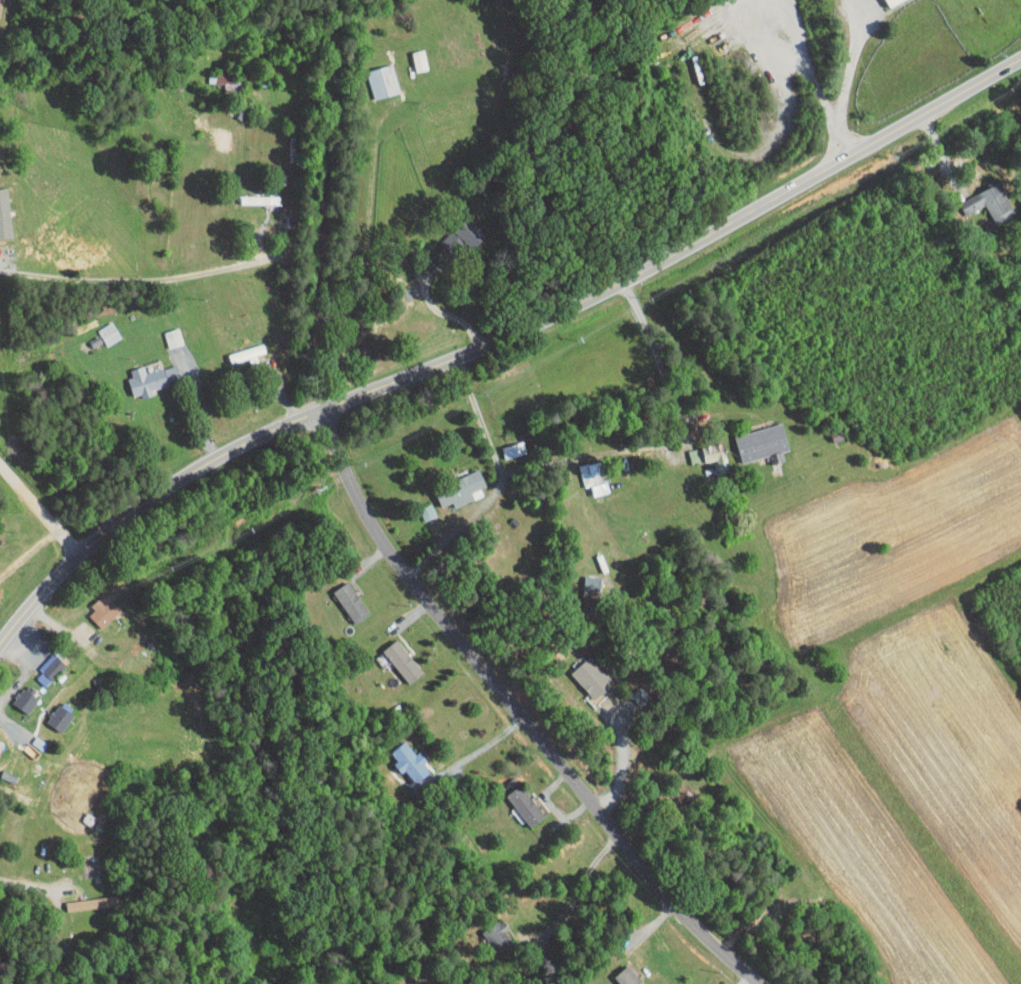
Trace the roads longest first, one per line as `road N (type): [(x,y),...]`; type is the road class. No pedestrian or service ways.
road 1 (tertiary): [(0,648),(71,566),(188,476),(316,411),(458,358),(626,281),(1020,60)]
road 2 (residential): [(763,983),(648,871),(395,563),(347,483),(322,409)]
road 3 (residential): [(81,557),(0,463)]

